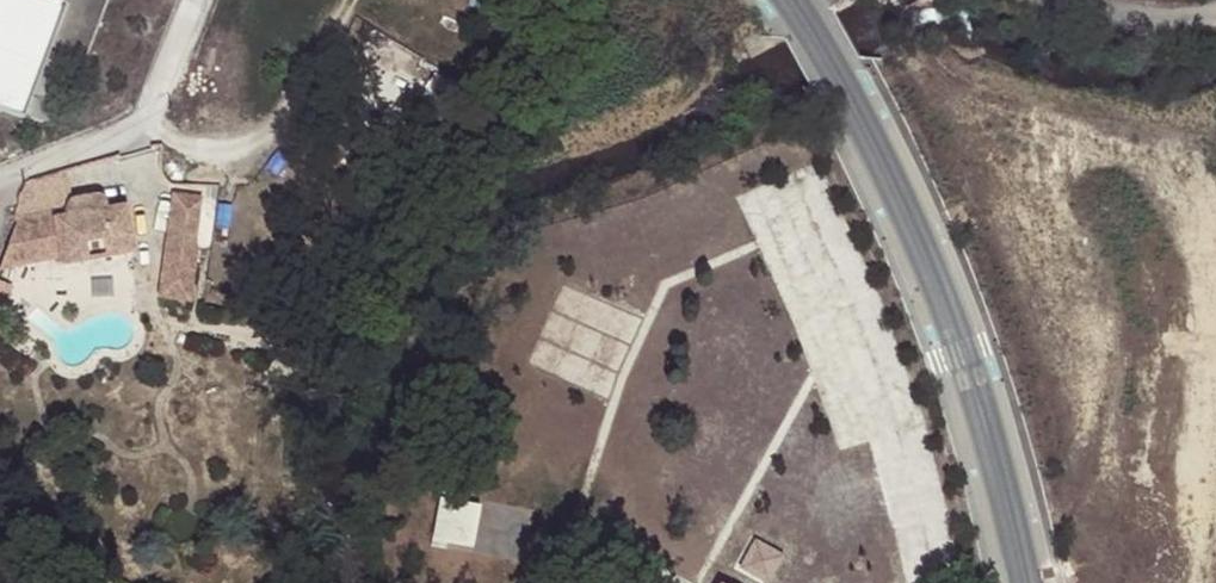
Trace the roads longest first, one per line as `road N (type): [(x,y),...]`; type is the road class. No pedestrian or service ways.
road 1 (tertiary): [(1026,582),(973,378),(942,294),(871,141),(790,0)]
road 2 (residential): [(0,179),(137,128),(157,99),(195,0)]

